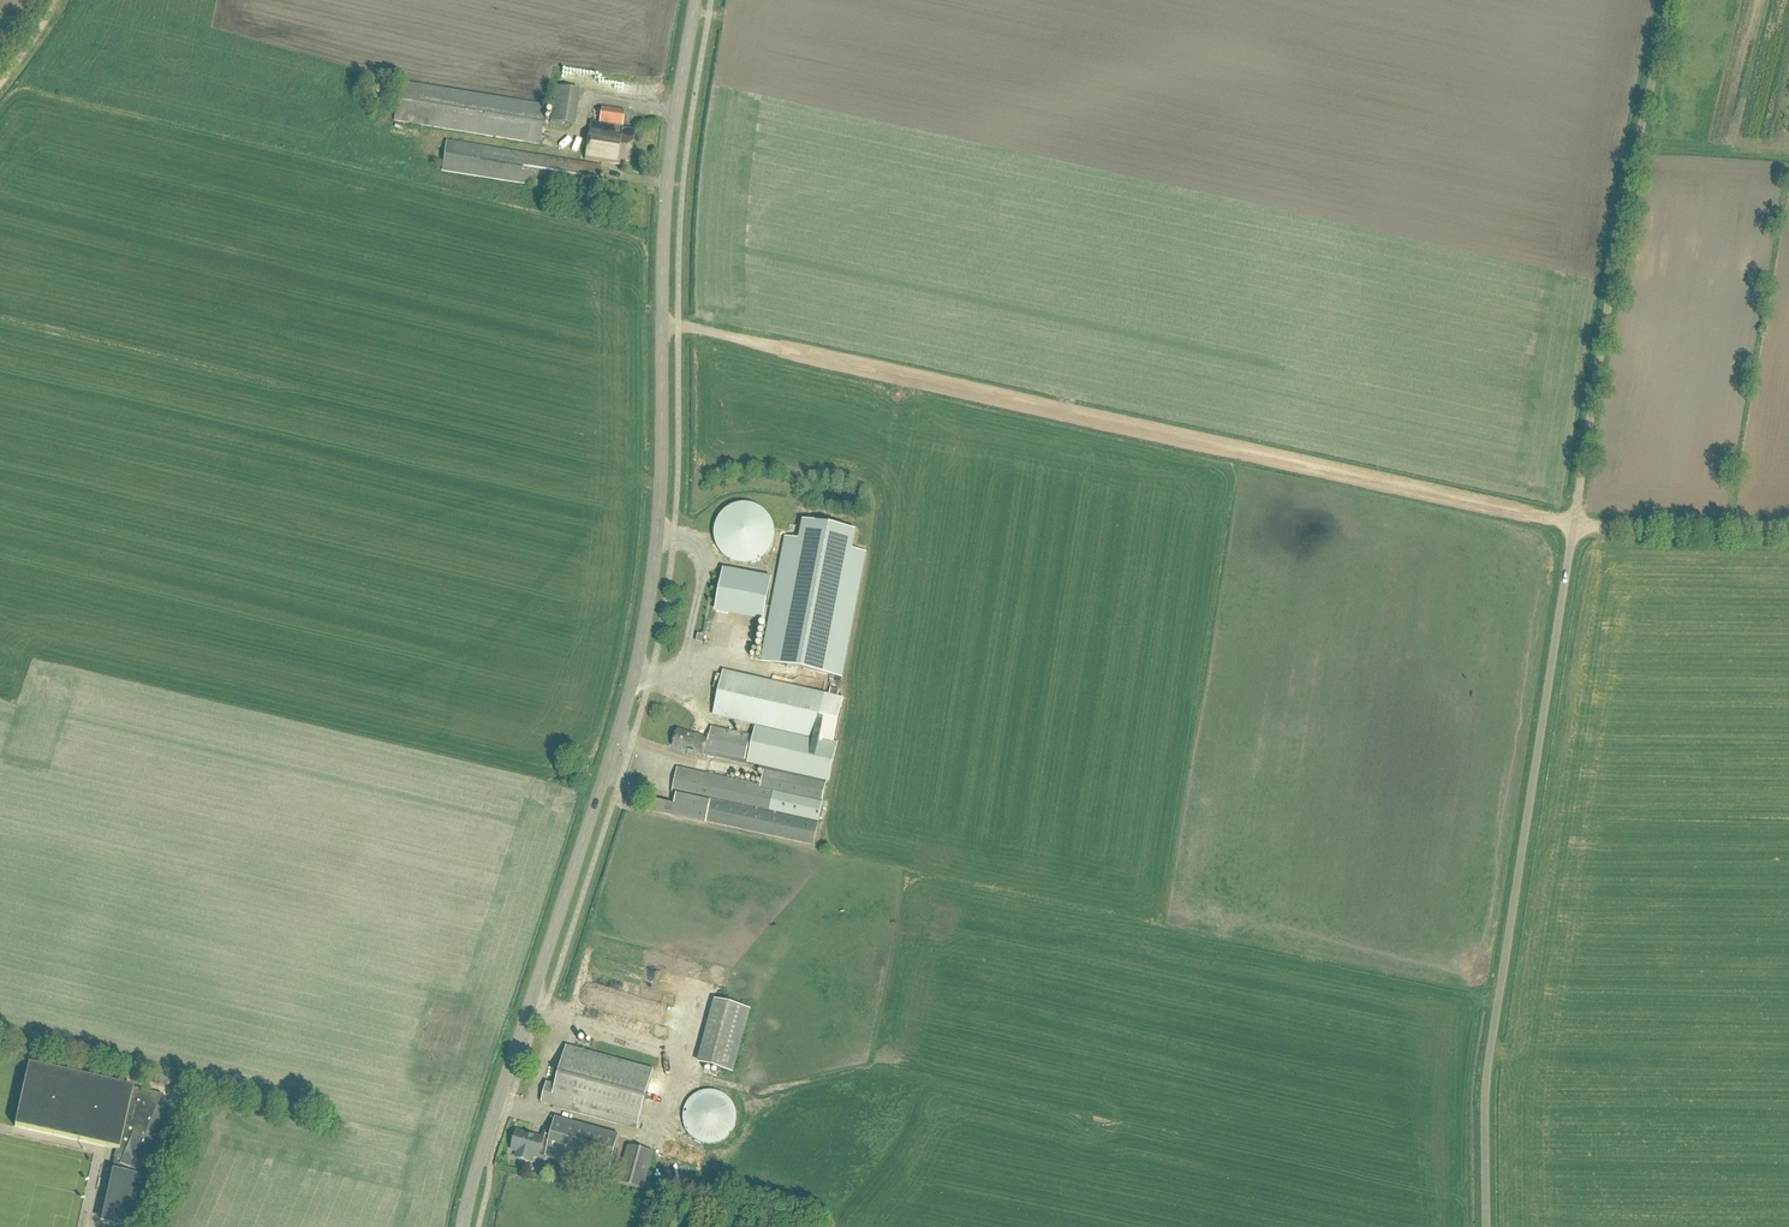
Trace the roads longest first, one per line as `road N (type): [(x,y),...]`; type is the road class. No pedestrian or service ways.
road 1 (tertiary): [(463,1226),(635,676),(658,523),(668,161),(695,0)]
road 2 (unclassified): [(1486,1226),(1490,1050),(1603,336),(1670,0)]
road 3 (track): [(663,322),(1573,526),(1788,530)]

